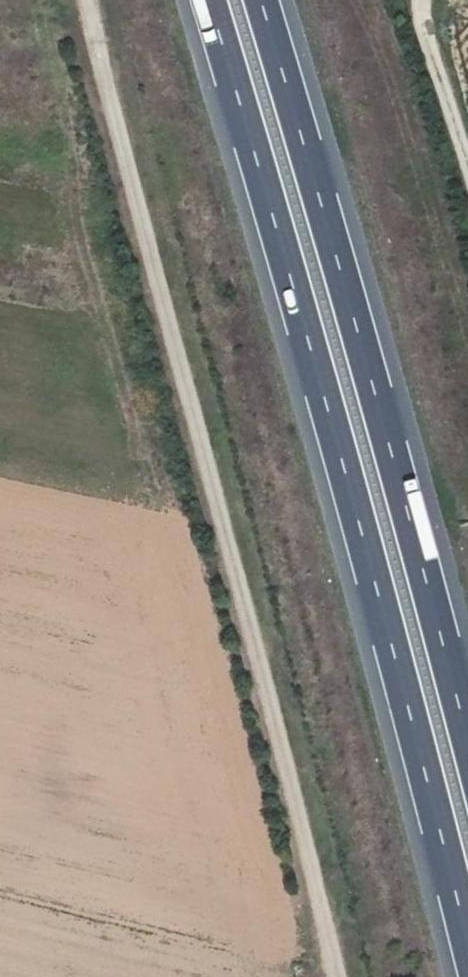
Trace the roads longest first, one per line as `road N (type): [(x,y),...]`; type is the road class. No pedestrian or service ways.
road 1 (track): [(336,976),(81,0)]
road 2 (motorway): [(209,0),(347,481),(467,946)]
road 3 (motorway): [(467,739),(261,0)]
road 4 (track): [(467,142),(435,0)]

